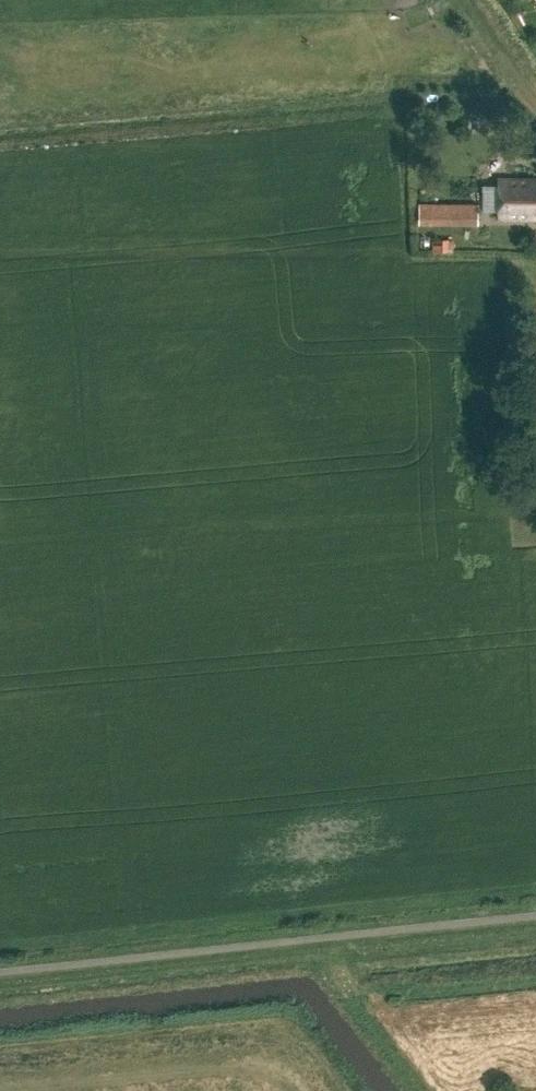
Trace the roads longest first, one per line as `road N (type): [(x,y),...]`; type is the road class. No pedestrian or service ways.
road 1 (track): [(535,102),(461,0)]

